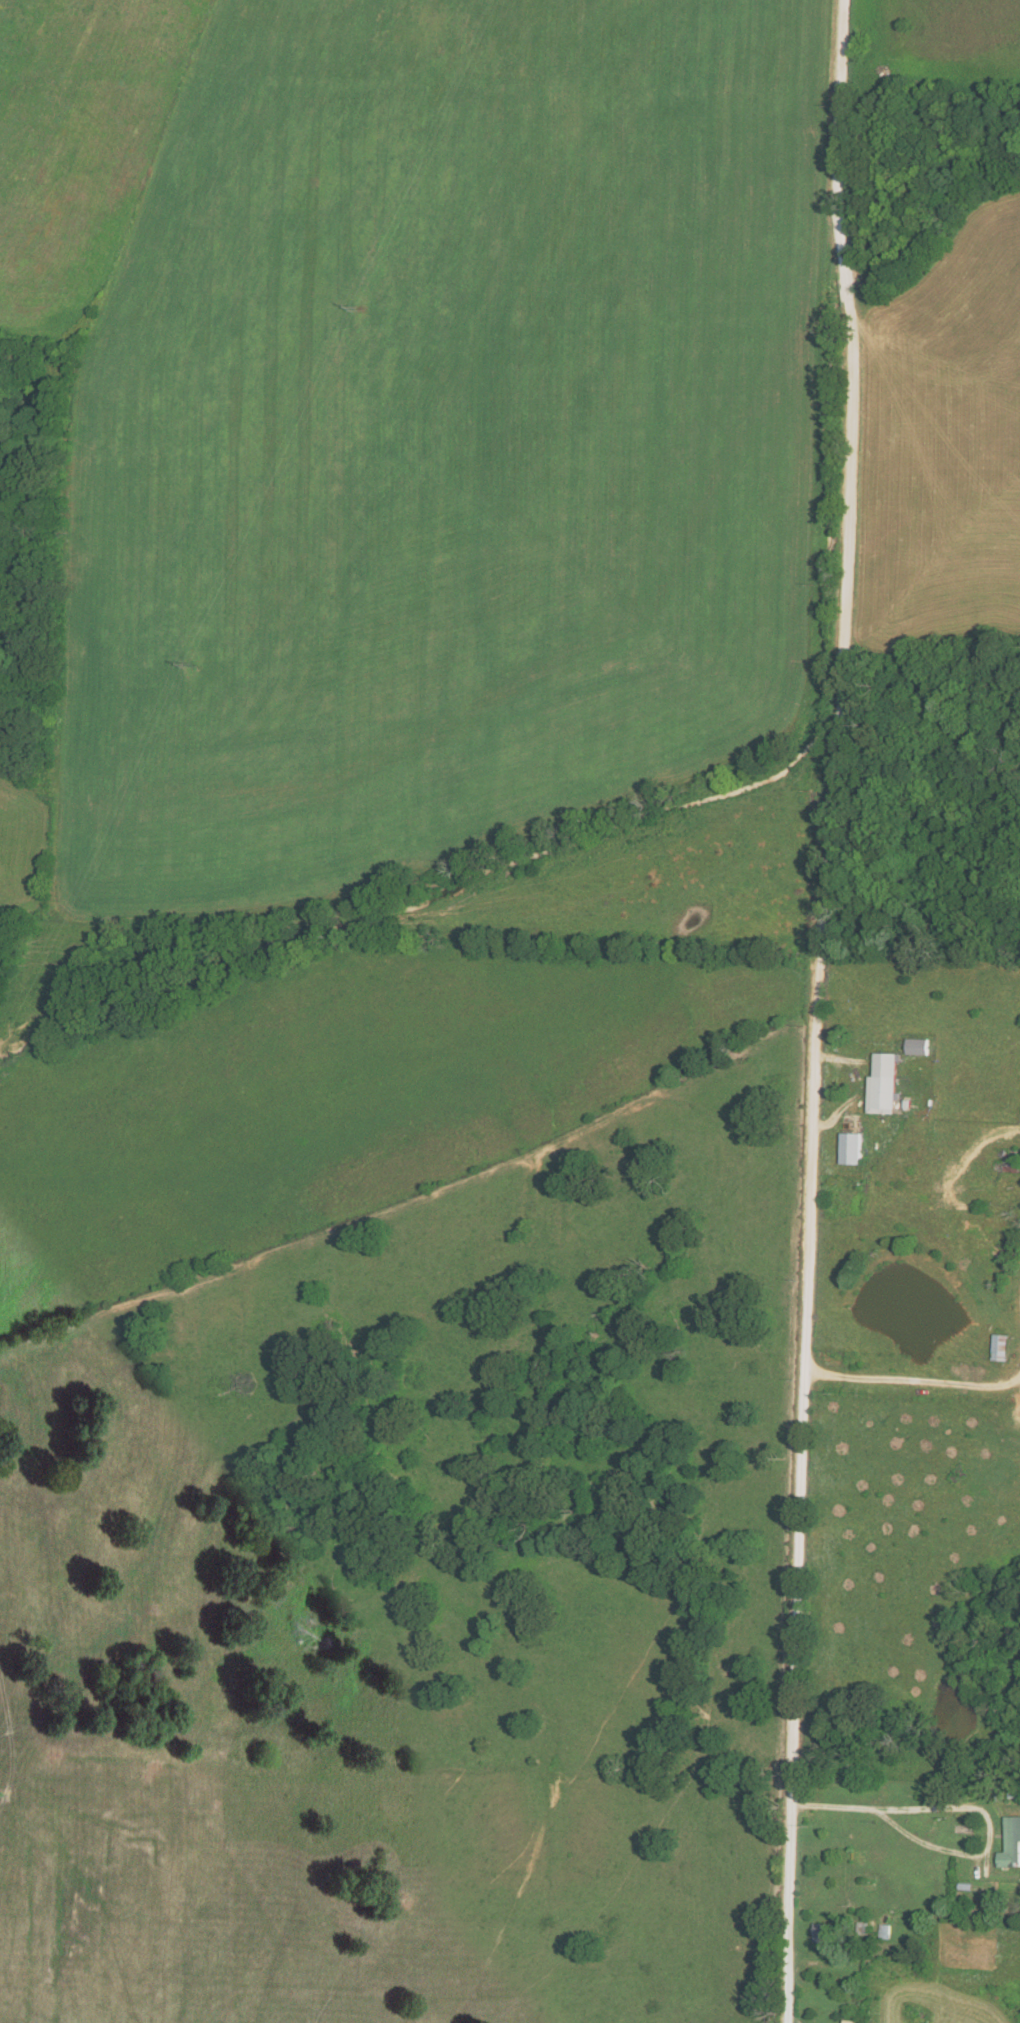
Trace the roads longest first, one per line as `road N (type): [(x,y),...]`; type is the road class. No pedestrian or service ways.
road 1 (residential): [(786,2022),(815,1014),(844,638),(849,309),(839,0)]
road 2 (residential): [(0,1668),(7,1752),(0,1788)]

